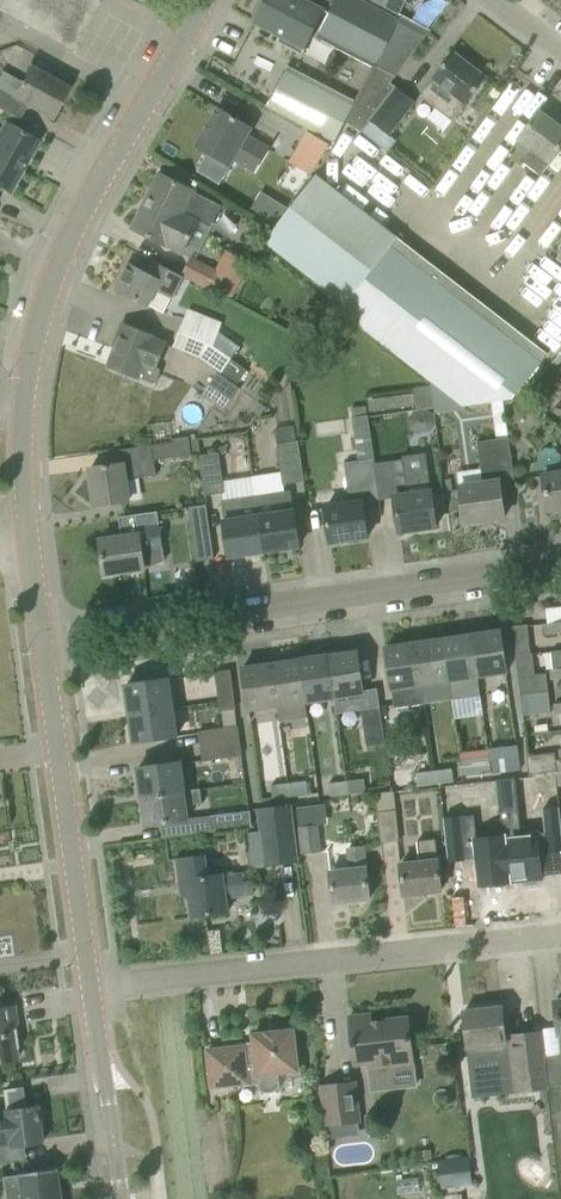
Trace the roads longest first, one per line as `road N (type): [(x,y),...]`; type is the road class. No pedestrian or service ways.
road 1 (secondary): [(30,542),(27,395),(59,265),(206,0)]
road 2 (residential): [(42,638),(560,560)]
road 3 (residential): [(91,988),(560,934)]
road 4 (secondary): [(91,988),(42,638)]
road 5 (secondary): [(123,1198),(91,988)]

